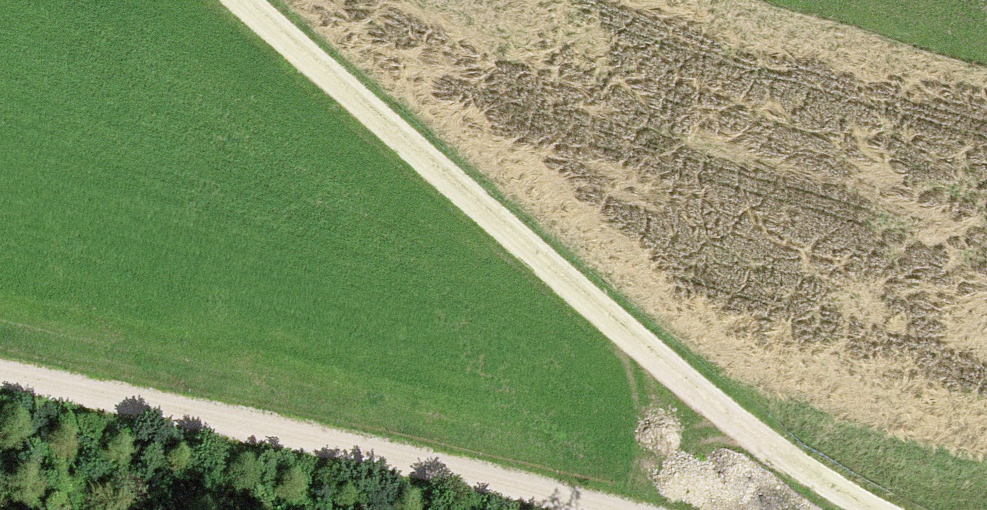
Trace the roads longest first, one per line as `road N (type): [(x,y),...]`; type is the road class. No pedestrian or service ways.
road 1 (track): [(236,0),(581,298),(810,481),(881,509)]
road 2 (track): [(590,509),(449,465),(0,359)]

